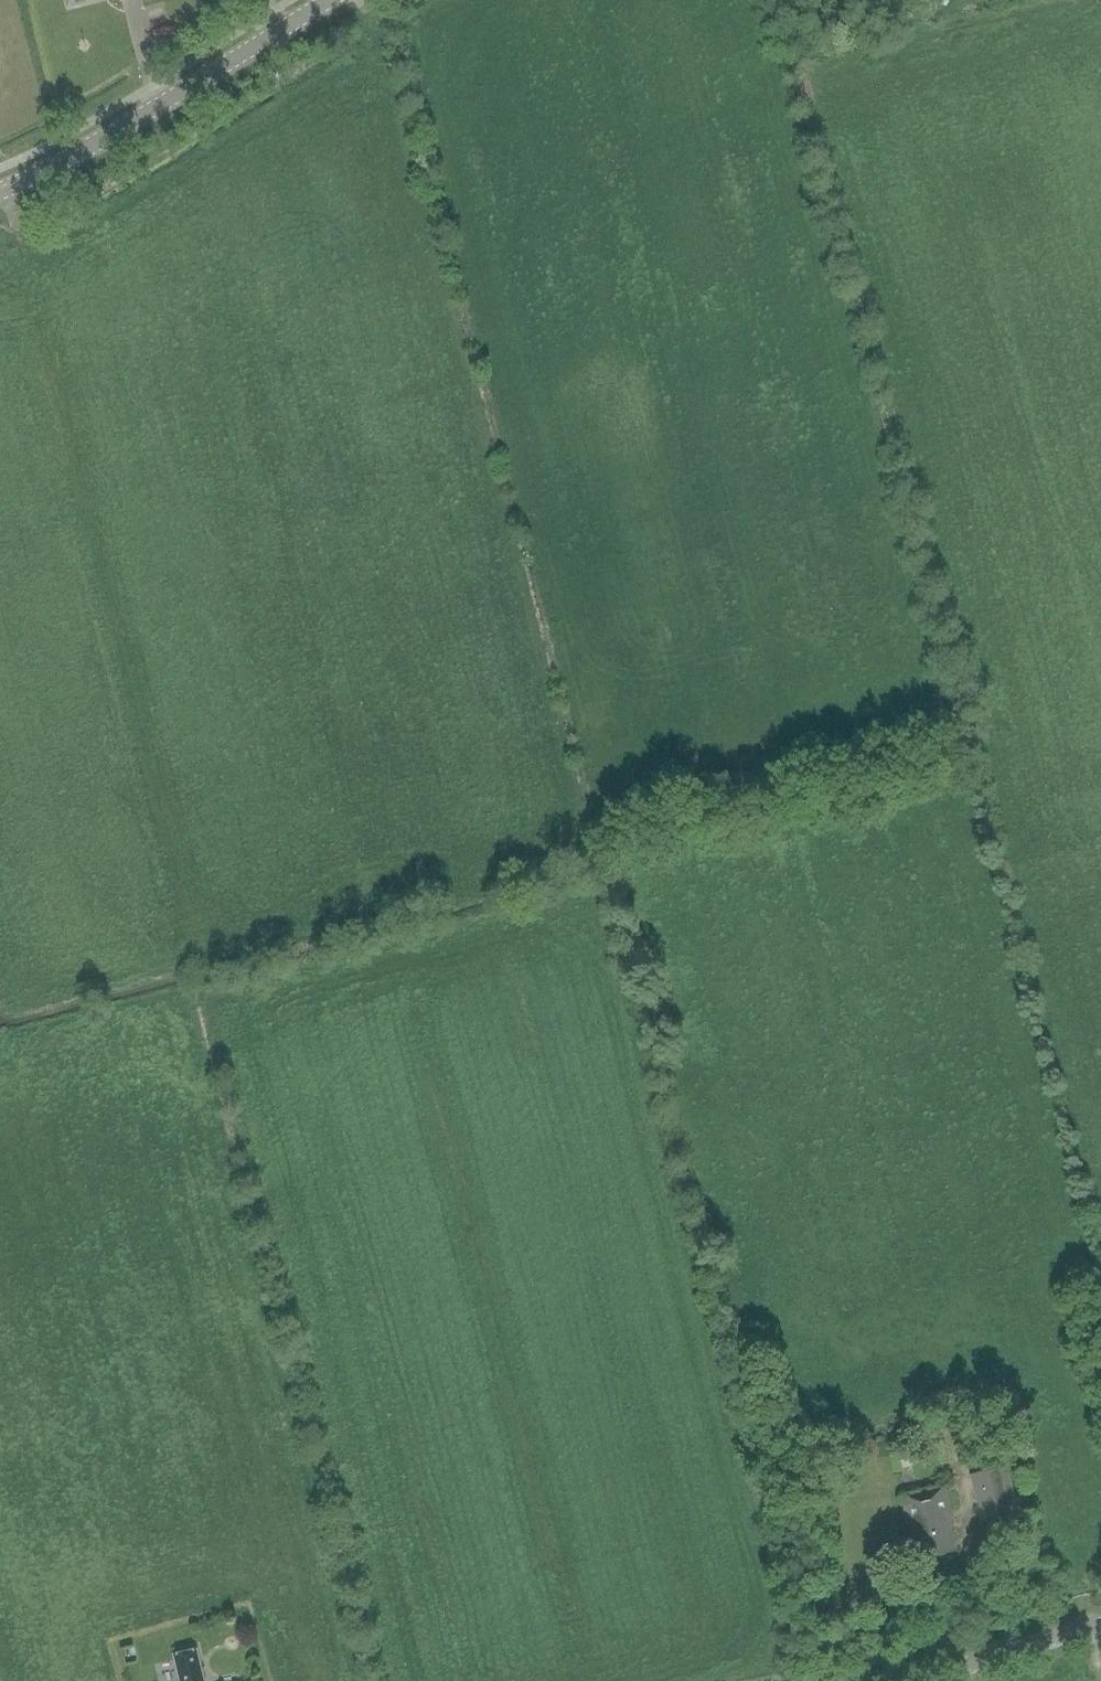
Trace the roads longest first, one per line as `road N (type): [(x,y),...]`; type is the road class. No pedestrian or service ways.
road 1 (tertiary): [(0,198),(132,140),(351,0)]
road 2 (unclassified): [(900,1680),(1100,1625)]

